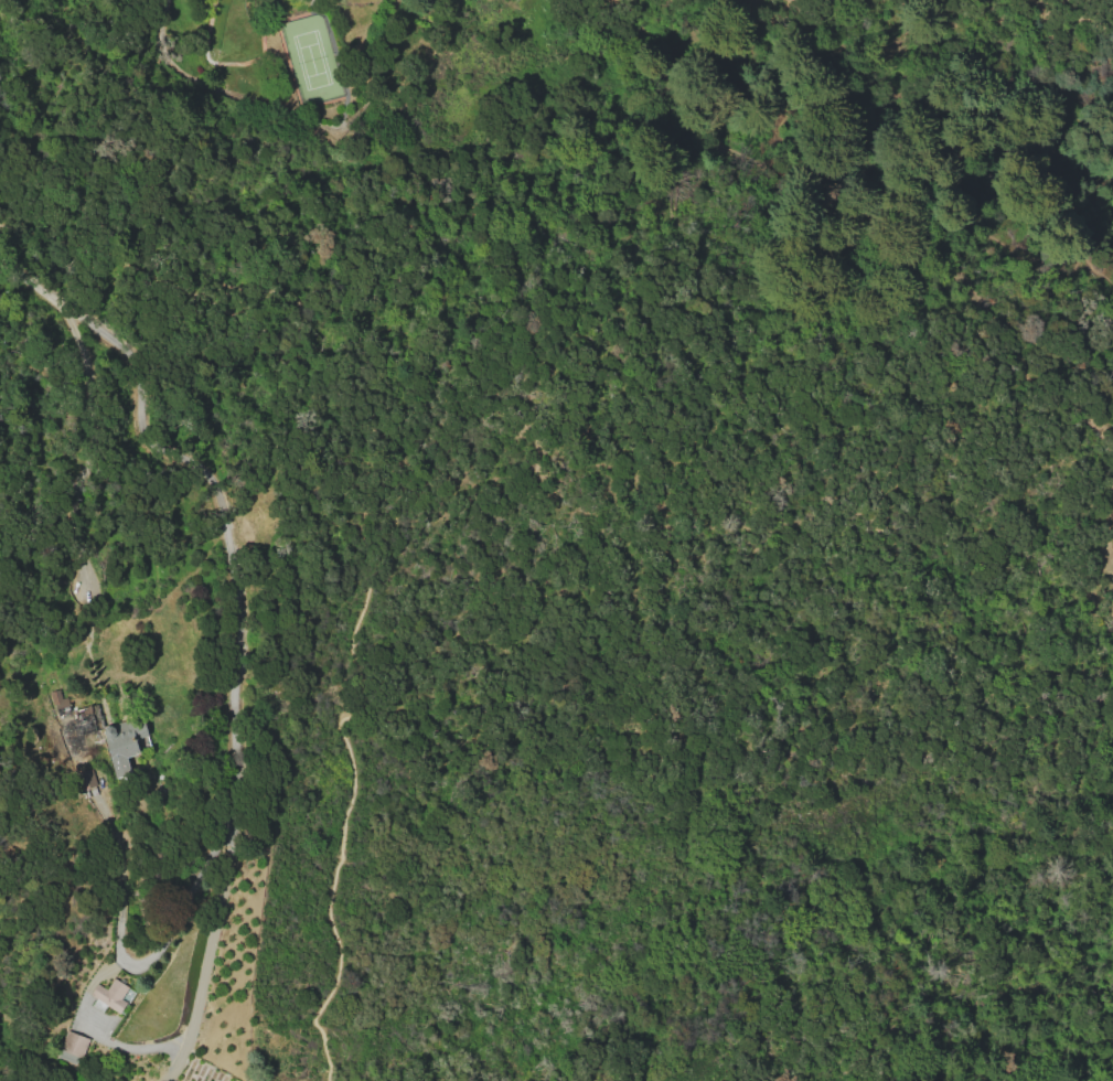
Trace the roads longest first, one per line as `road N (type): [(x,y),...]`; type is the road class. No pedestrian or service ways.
road 1 (residential): [(74,1024),(126,1047),(186,1041),(217,899),(236,754),(239,609),(220,490),(156,435),(127,362),(0,247)]

